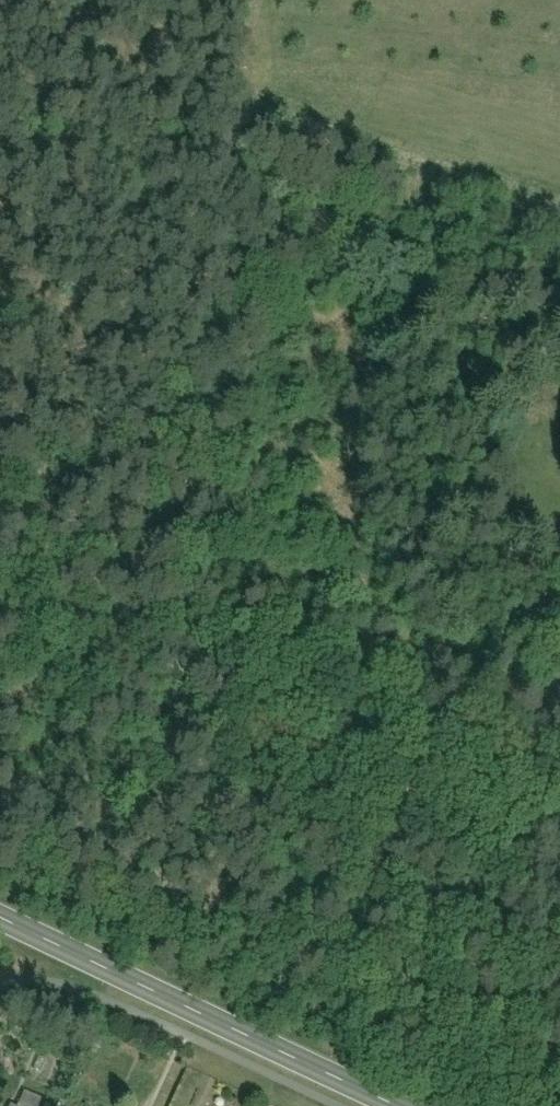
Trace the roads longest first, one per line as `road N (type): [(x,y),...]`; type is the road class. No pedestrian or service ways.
road 1 (secondary): [(400,1105),(0,917)]

